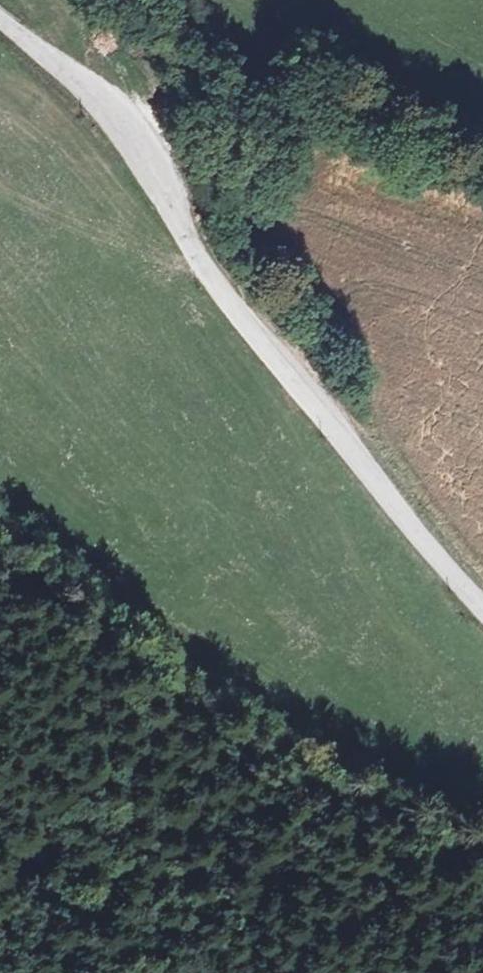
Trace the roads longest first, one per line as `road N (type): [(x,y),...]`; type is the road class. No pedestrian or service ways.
road 1 (unclassified): [(482,609),(247,326),(111,115),(0,21)]
road 2 (track): [(482,842),(260,765),(0,570)]

